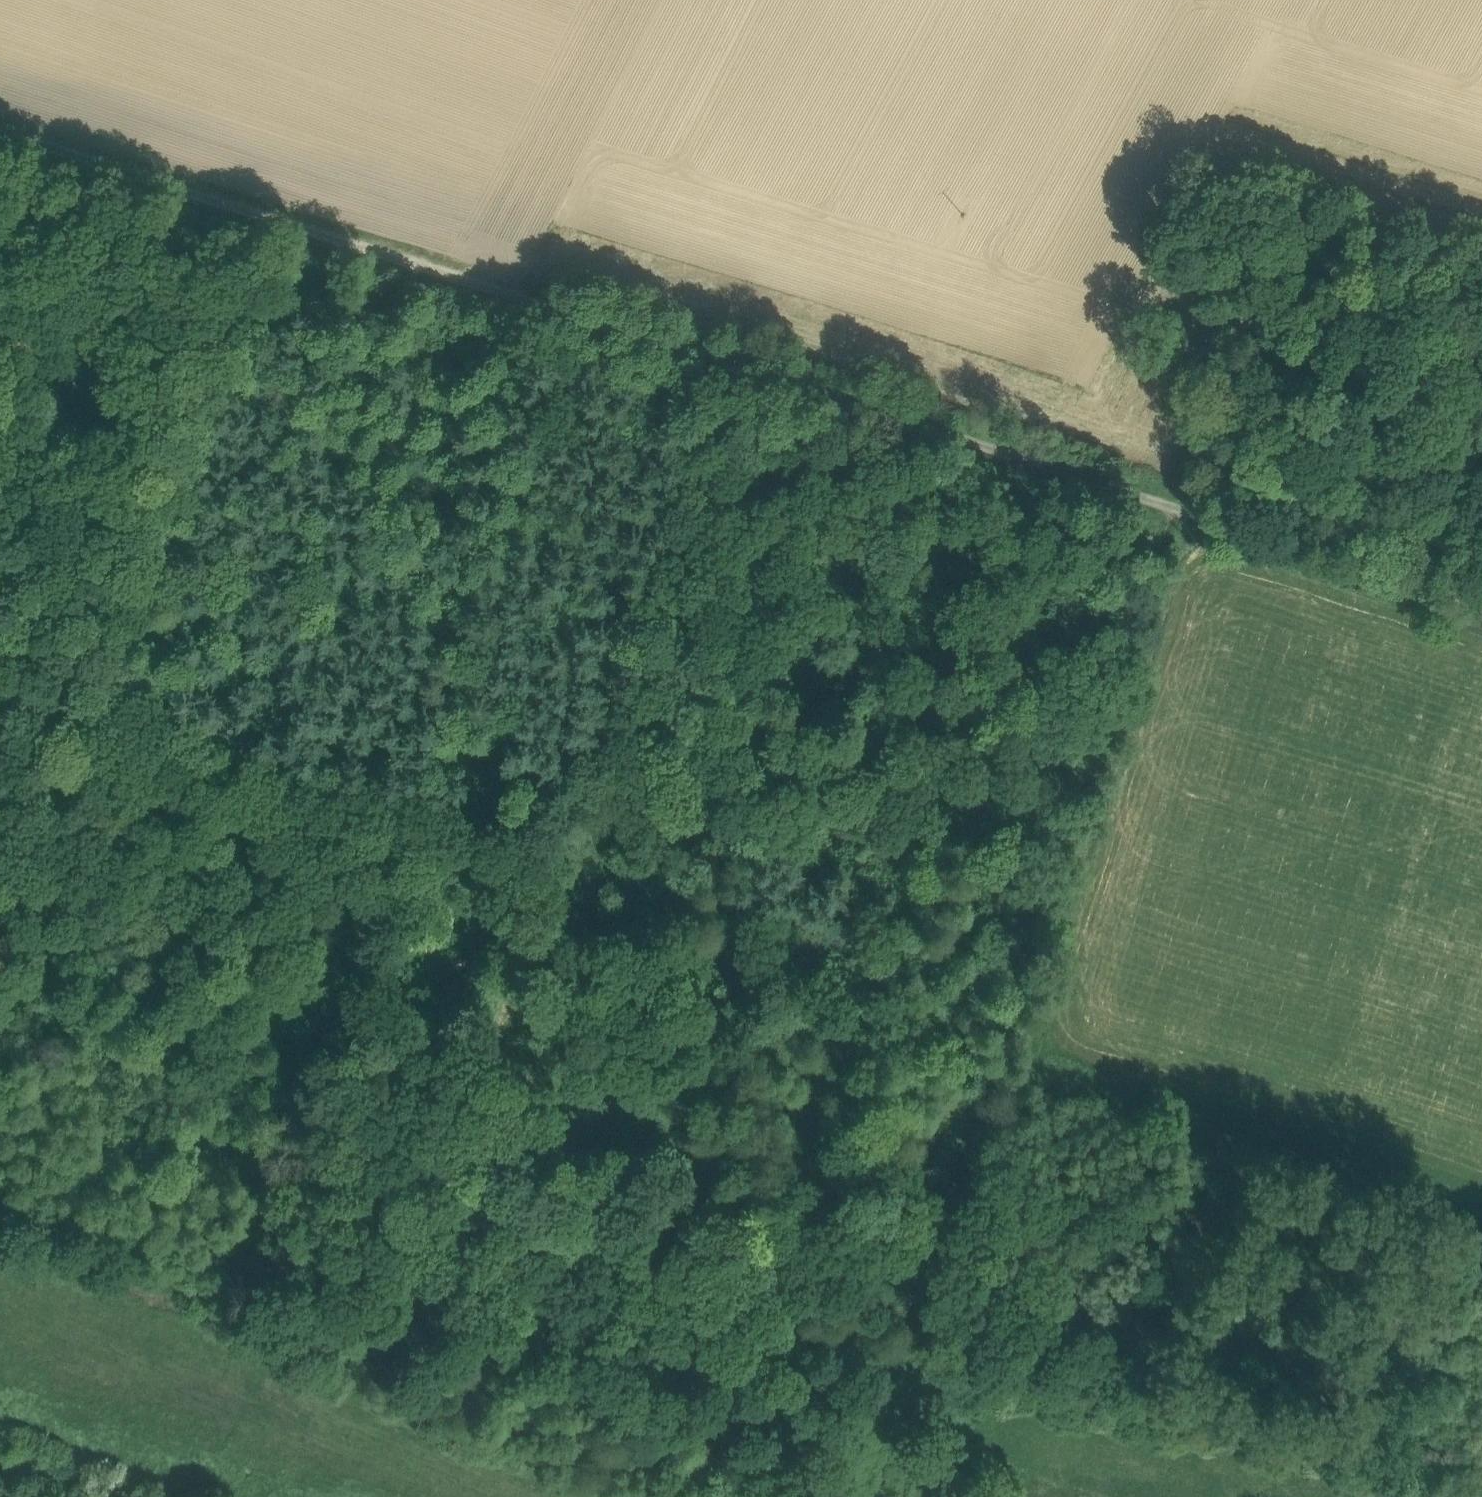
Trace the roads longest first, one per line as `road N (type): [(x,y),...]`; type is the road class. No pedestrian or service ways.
road 1 (track): [(1481,608),(671,359),(0,130)]
road 2 (track): [(0,680),(462,814),(512,812),(810,695),(857,686),(941,690),(1002,706),(1093,757)]
road 3 (track): [(1177,510),(859,1496)]

